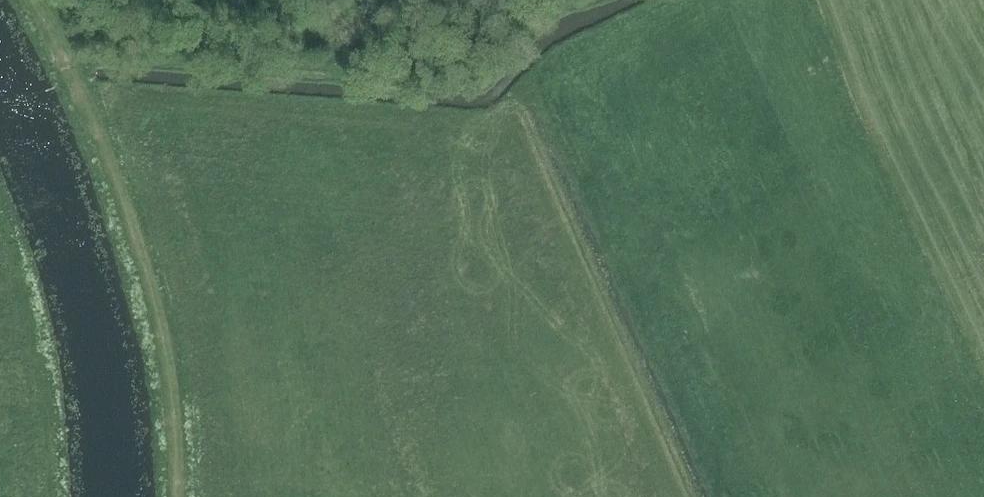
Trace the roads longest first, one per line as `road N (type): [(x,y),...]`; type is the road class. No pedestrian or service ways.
road 1 (track): [(34,0),(145,258),(166,345),(178,496)]

